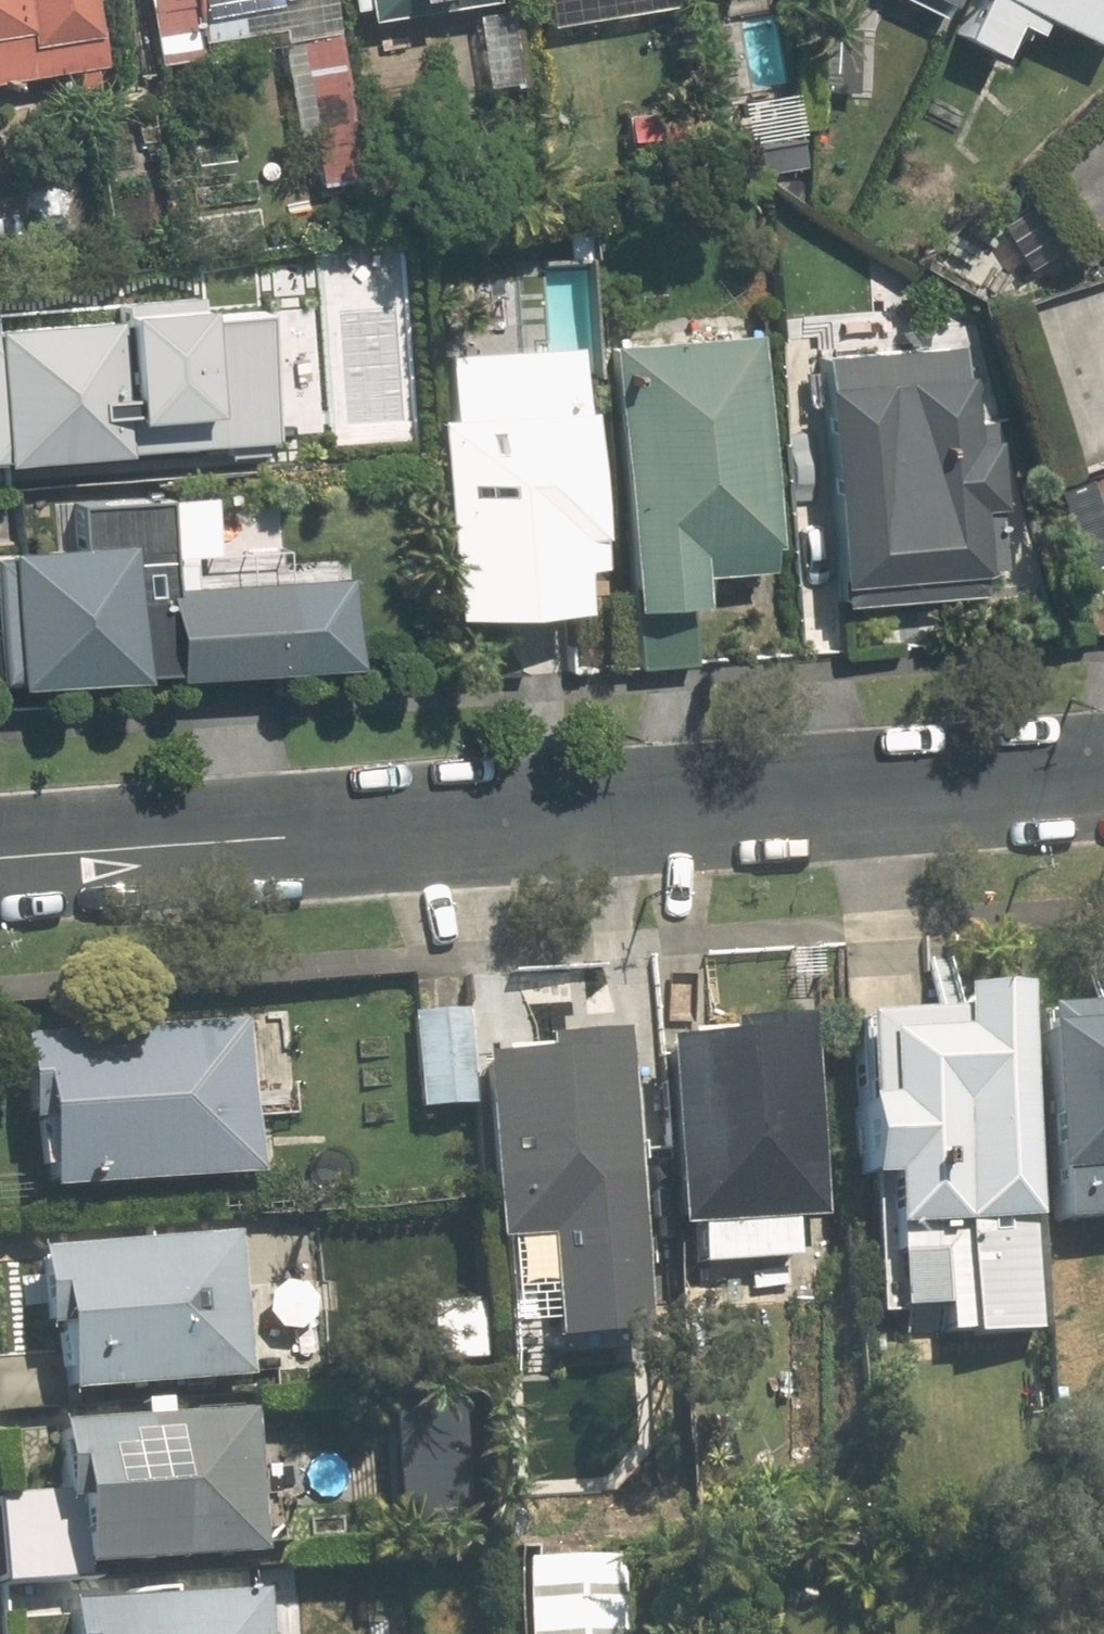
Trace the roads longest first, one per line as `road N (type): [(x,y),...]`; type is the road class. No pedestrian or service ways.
road 1 (residential): [(0,858),(1103,776)]

